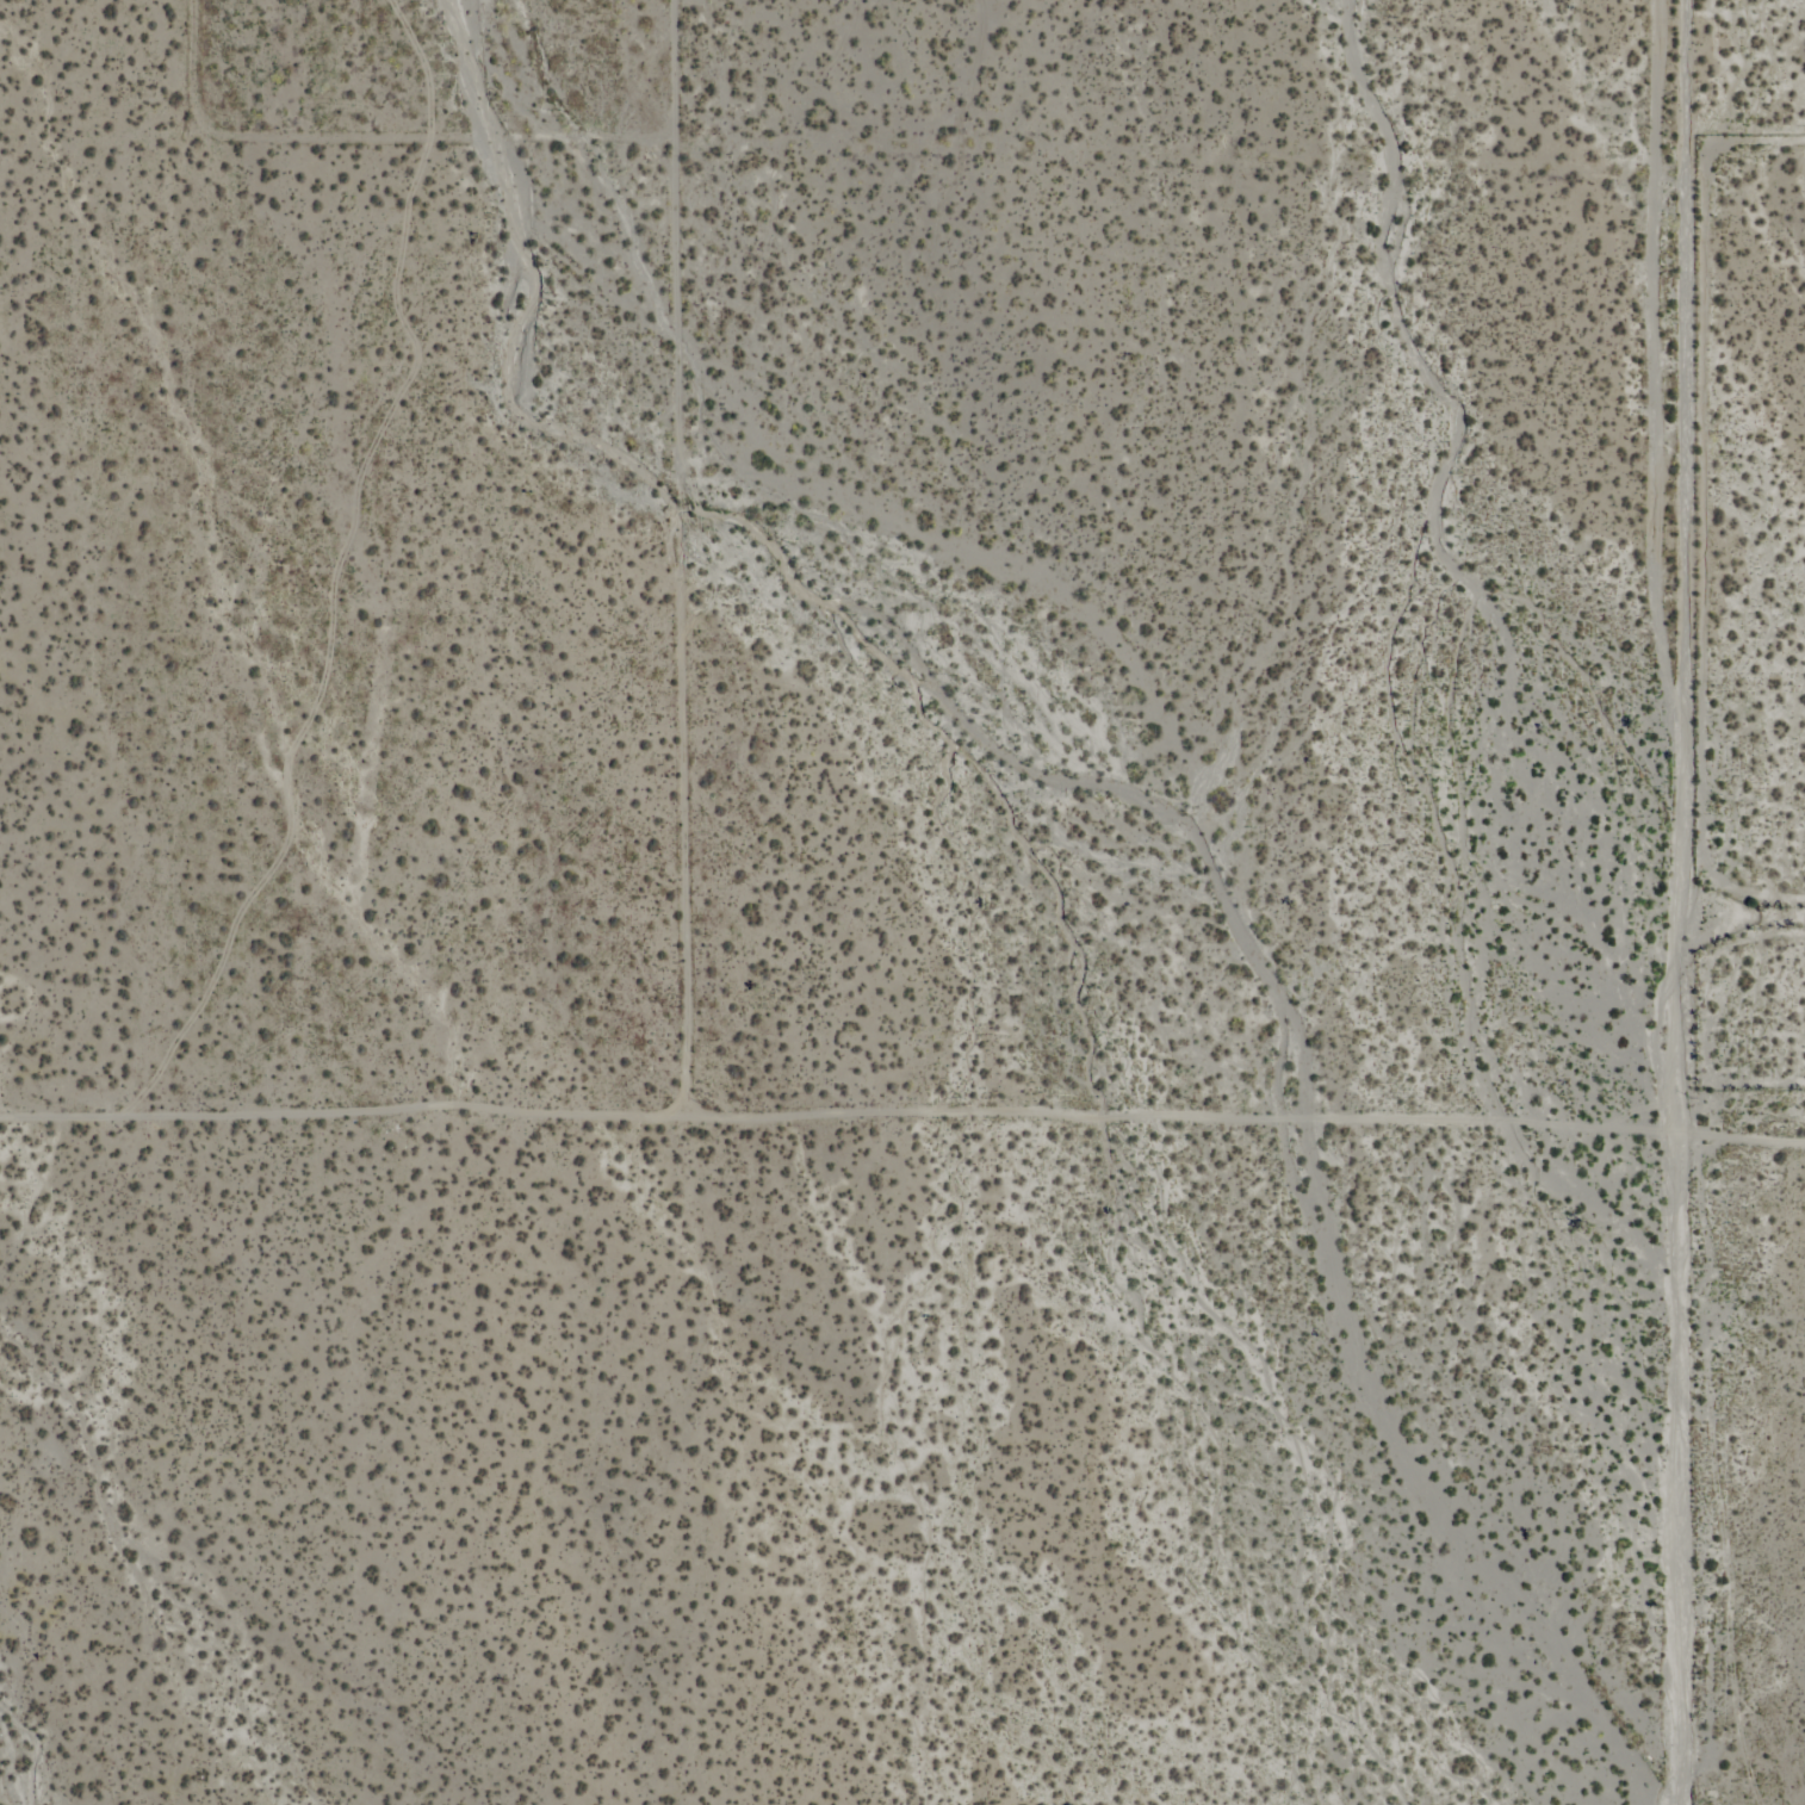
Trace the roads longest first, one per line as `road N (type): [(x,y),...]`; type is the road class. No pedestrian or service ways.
road 1 (residential): [(1687,1804),(1686,0)]
road 2 (residential): [(1681,1135),(1804,1136)]

